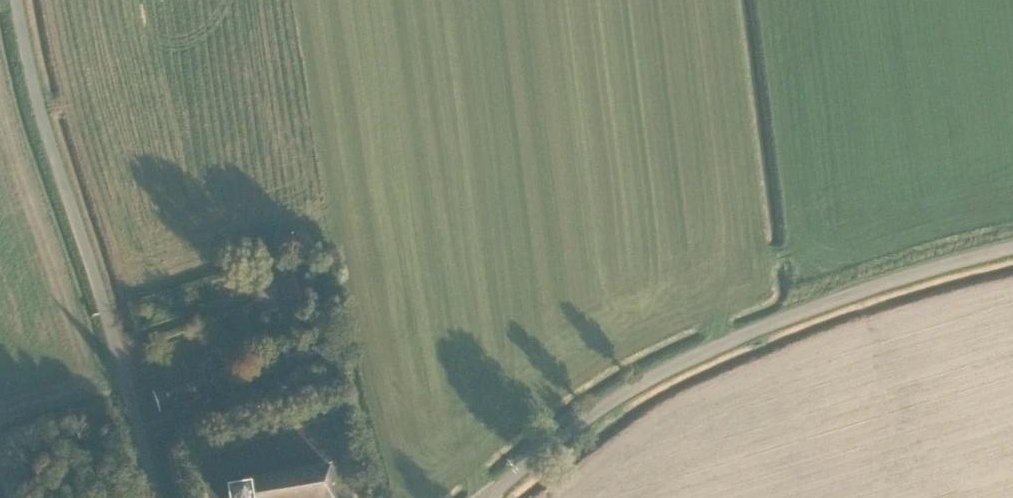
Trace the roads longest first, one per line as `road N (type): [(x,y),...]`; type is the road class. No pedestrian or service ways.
road 1 (tertiary): [(490,497),(640,388),(732,343),(827,305),(1012,251)]
road 2 (unclassified): [(155,497),(105,313),(35,108),(17,0)]

